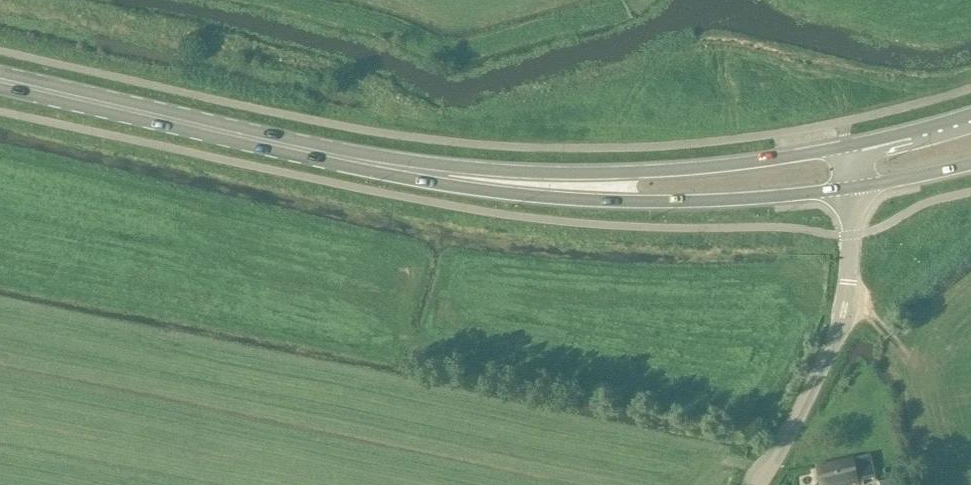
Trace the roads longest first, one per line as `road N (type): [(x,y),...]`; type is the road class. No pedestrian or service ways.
road 1 (primary): [(576,188),(365,164),(0,84)]
road 2 (unclassified): [(756,484),(843,314),(855,188)]
road 3 (primary): [(576,188),(641,201),(855,188)]
road 4 (primary): [(849,146),(636,173),(576,188)]
road 5 (primary): [(970,114),(849,146)]

